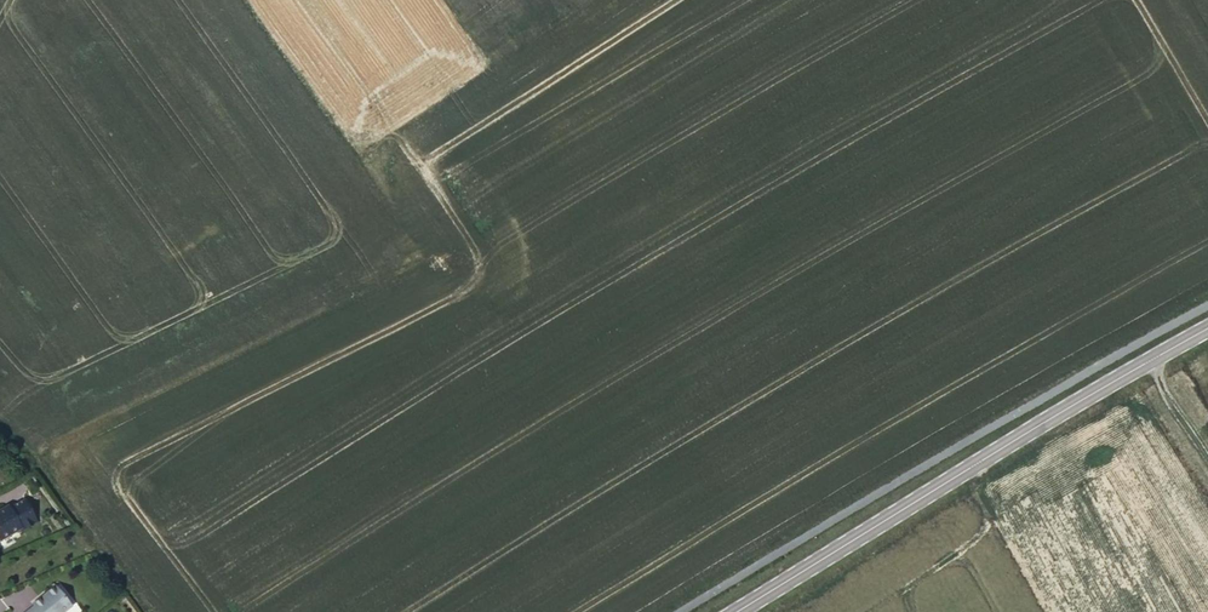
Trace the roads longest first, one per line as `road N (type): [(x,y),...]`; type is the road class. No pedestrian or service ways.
road 1 (secondary): [(1207,329),(737,611)]

